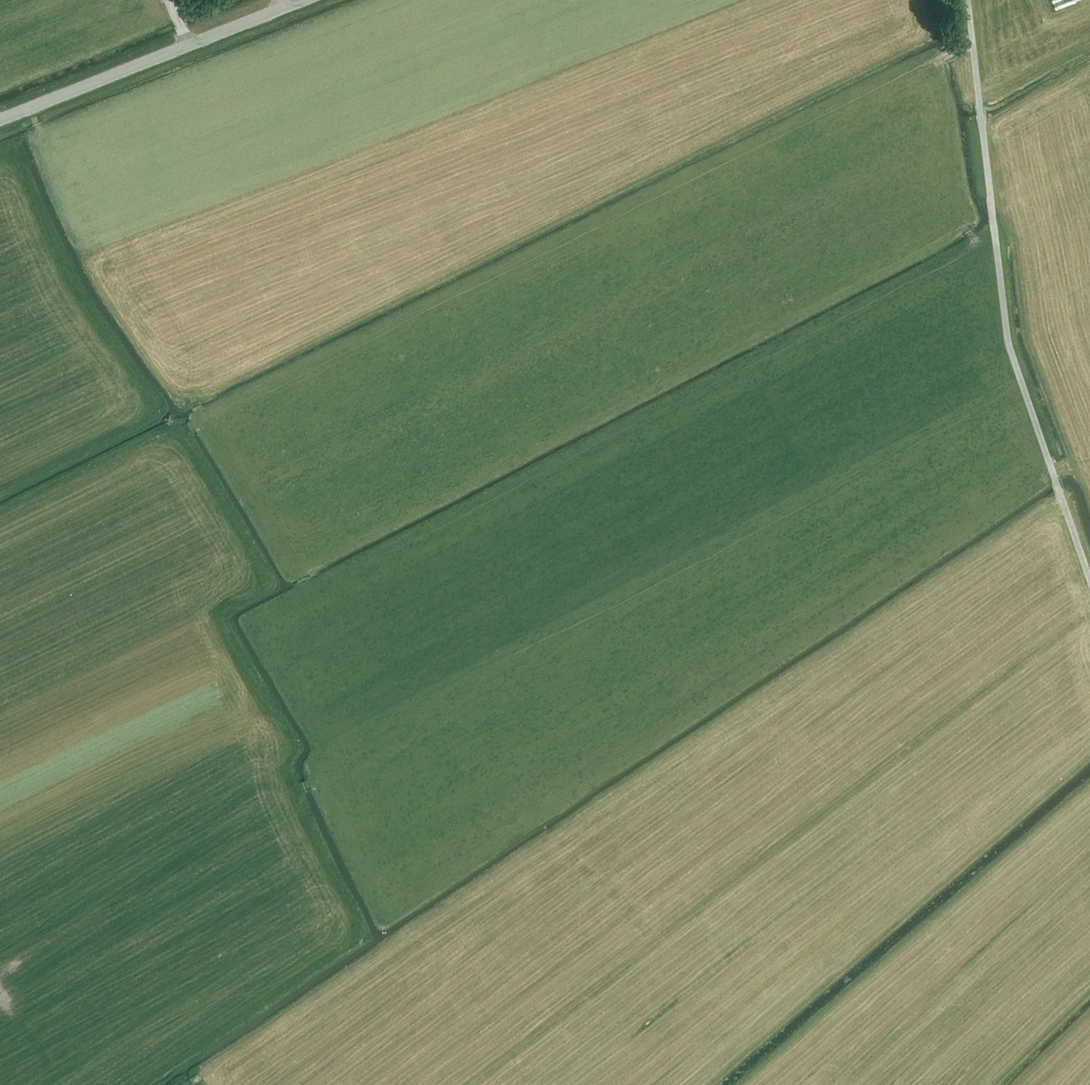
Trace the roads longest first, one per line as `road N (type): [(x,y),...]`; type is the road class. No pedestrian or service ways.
road 1 (track): [(968,0),(1007,336),(1089,578)]
road 2 (tertiary): [(0,122),(309,0)]

